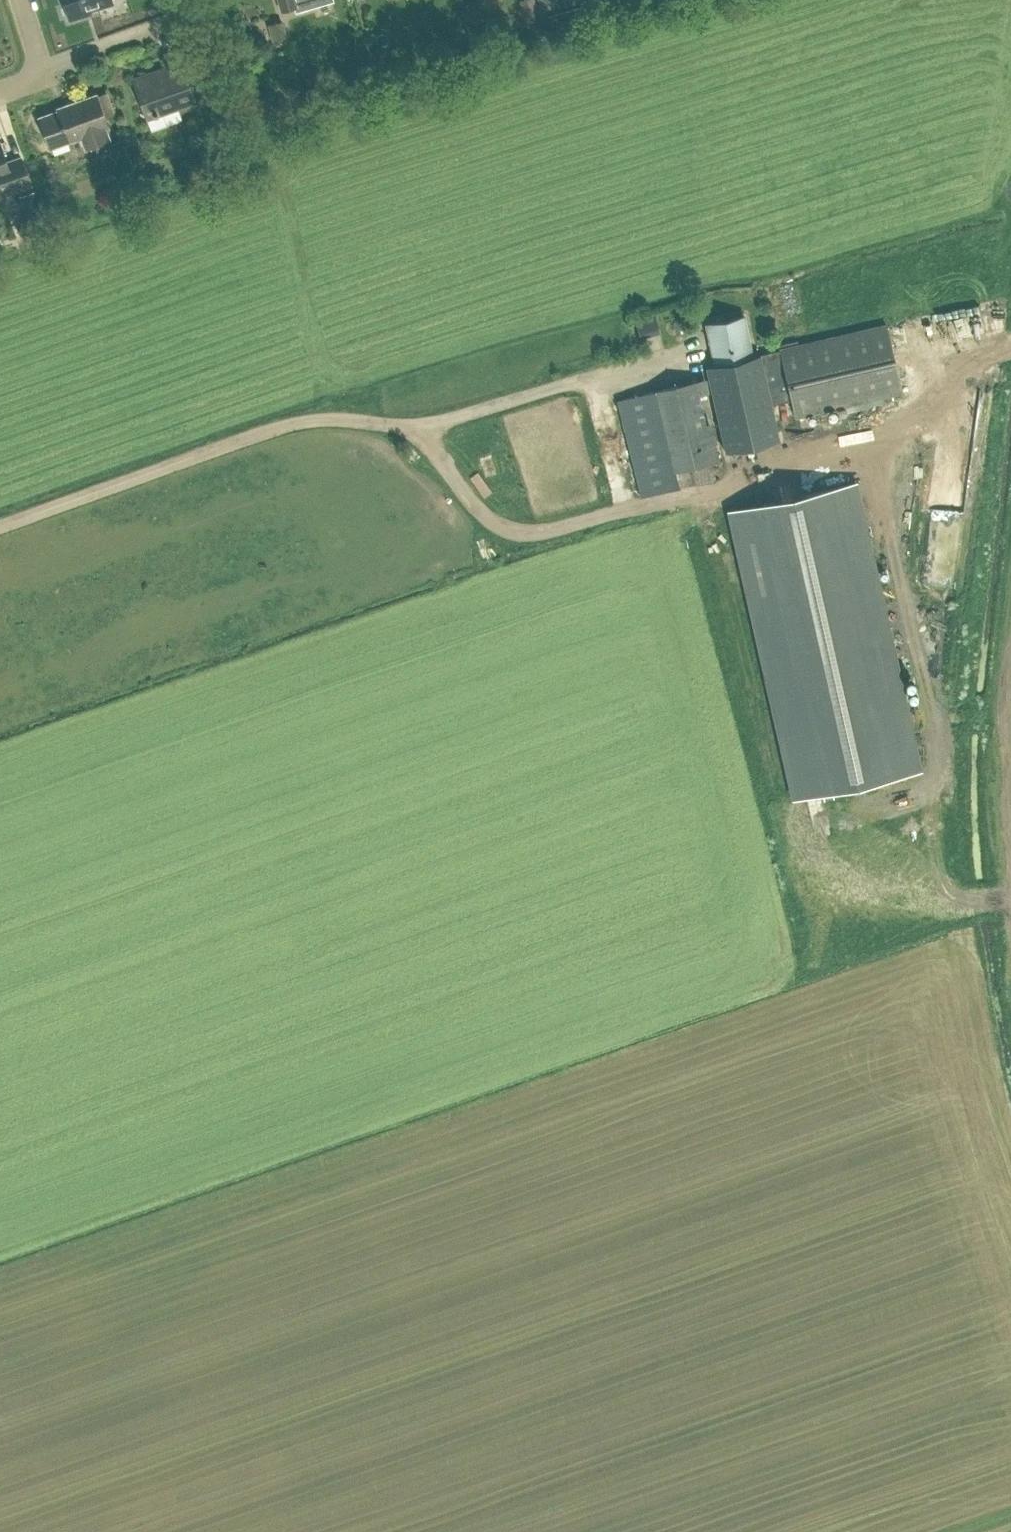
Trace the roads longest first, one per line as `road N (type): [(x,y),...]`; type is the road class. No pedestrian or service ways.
road 1 (track): [(723,484),(938,420),(952,367),(1010,353)]
road 2 (residential): [(41,74),(51,61),(183,14)]

